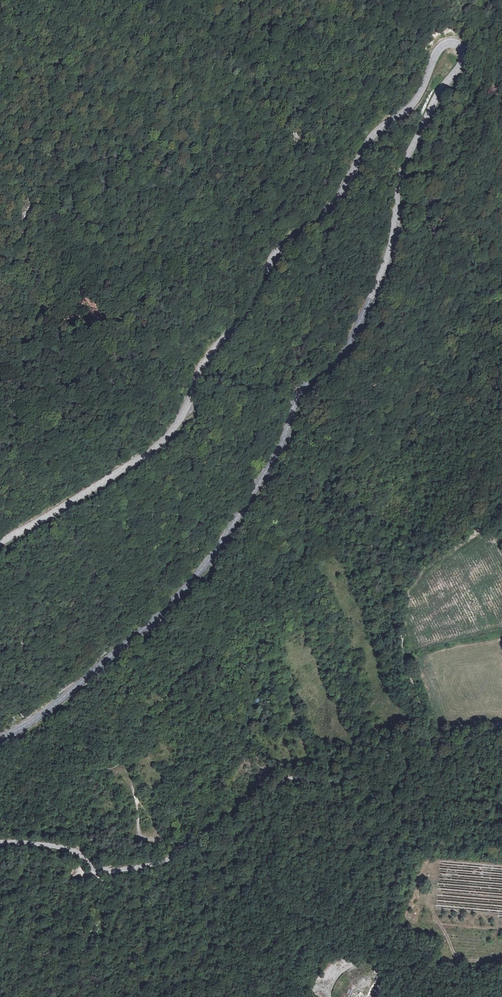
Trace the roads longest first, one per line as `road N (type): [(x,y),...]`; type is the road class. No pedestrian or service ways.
road 1 (secondary): [(0,540),(166,437),(277,252),(328,209),(369,139),(420,93),(438,48),(460,46),(461,64),(409,155),(389,250),(354,335),(306,386),(267,470),(205,565),(149,624),(0,738)]
road 2 (track): [(97,868),(158,863),(286,779),(344,780),(431,737)]

